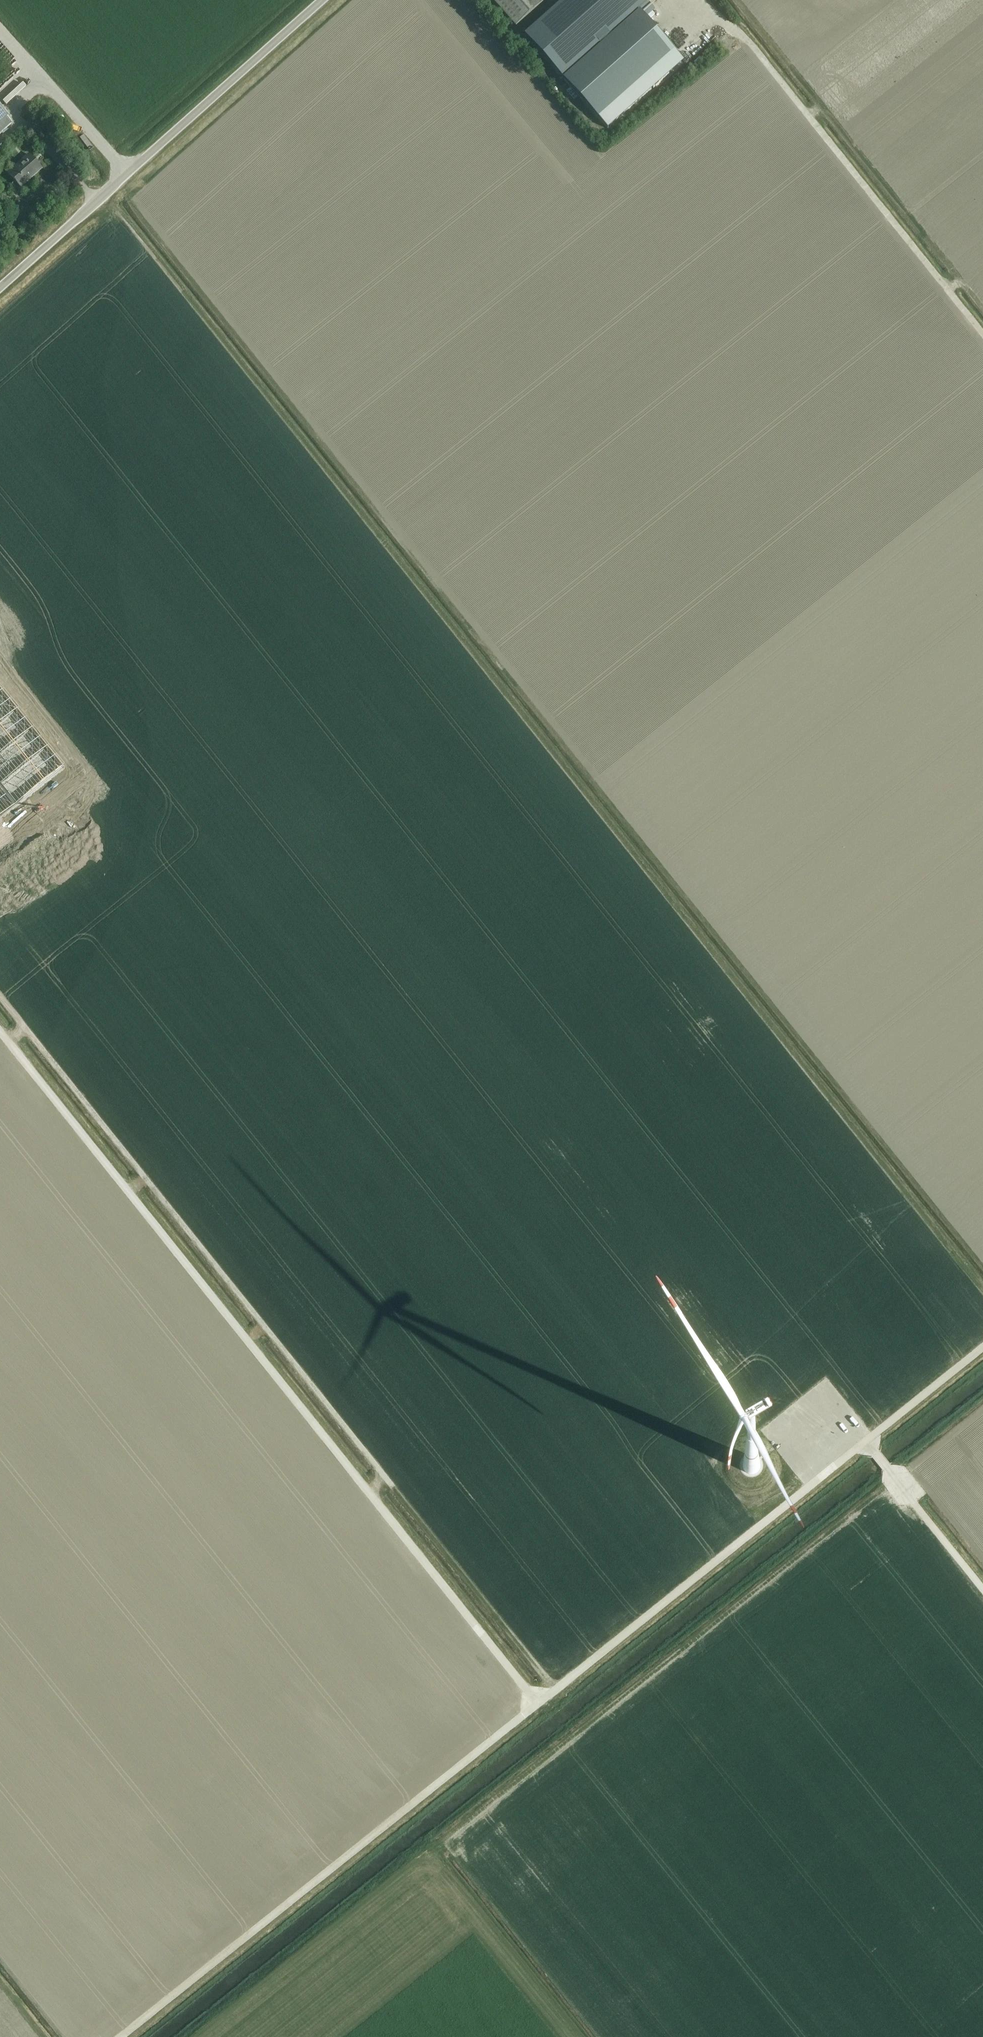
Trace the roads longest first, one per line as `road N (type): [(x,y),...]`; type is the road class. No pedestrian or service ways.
road 1 (unclassified): [(0,286),(326,0)]

